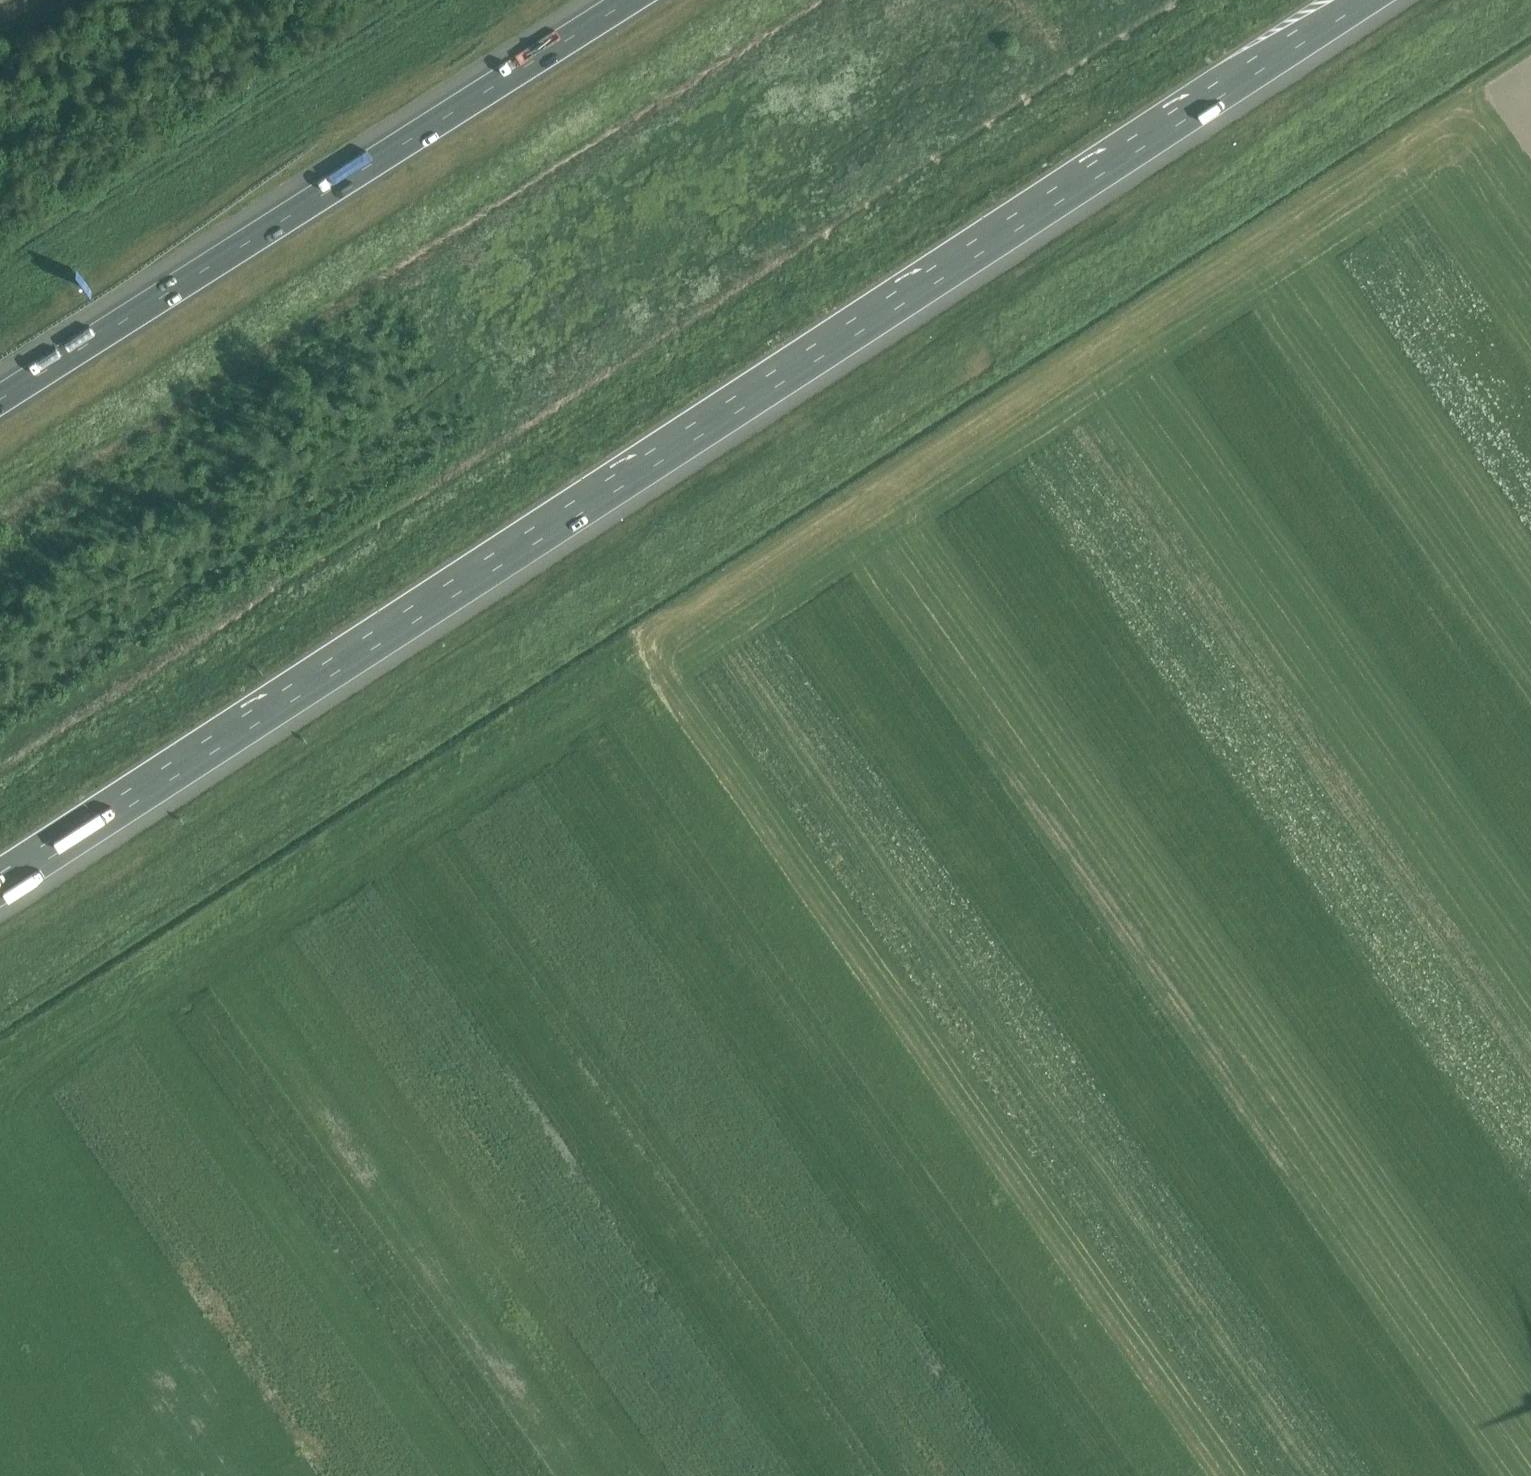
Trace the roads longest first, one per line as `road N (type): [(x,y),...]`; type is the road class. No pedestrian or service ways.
road 1 (motorway): [(0,883),(1365,0)]
road 2 (motorway): [(621,0),(0,397)]

